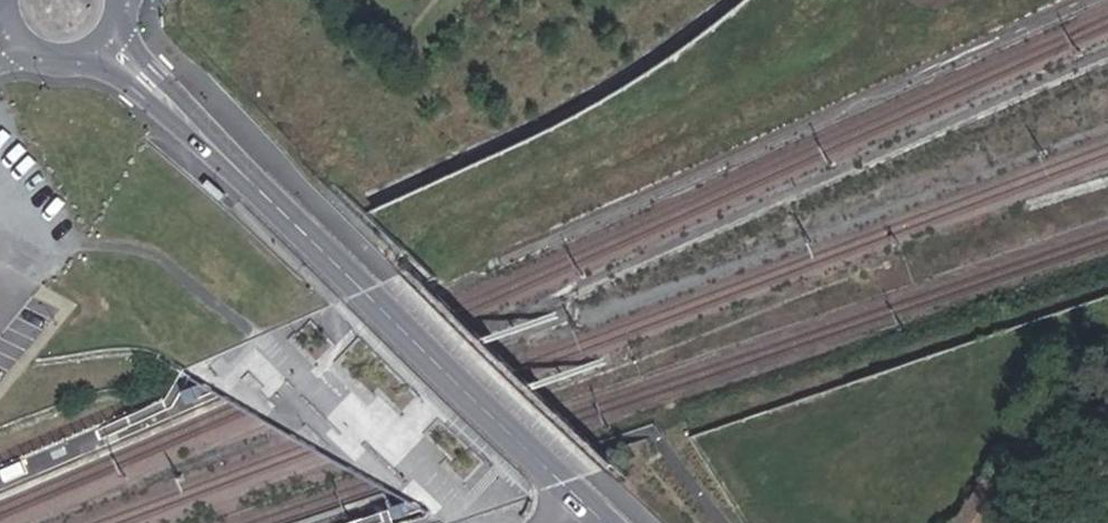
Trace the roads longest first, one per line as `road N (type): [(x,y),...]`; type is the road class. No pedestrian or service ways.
road 1 (tertiary): [(584,503),(103,42)]

